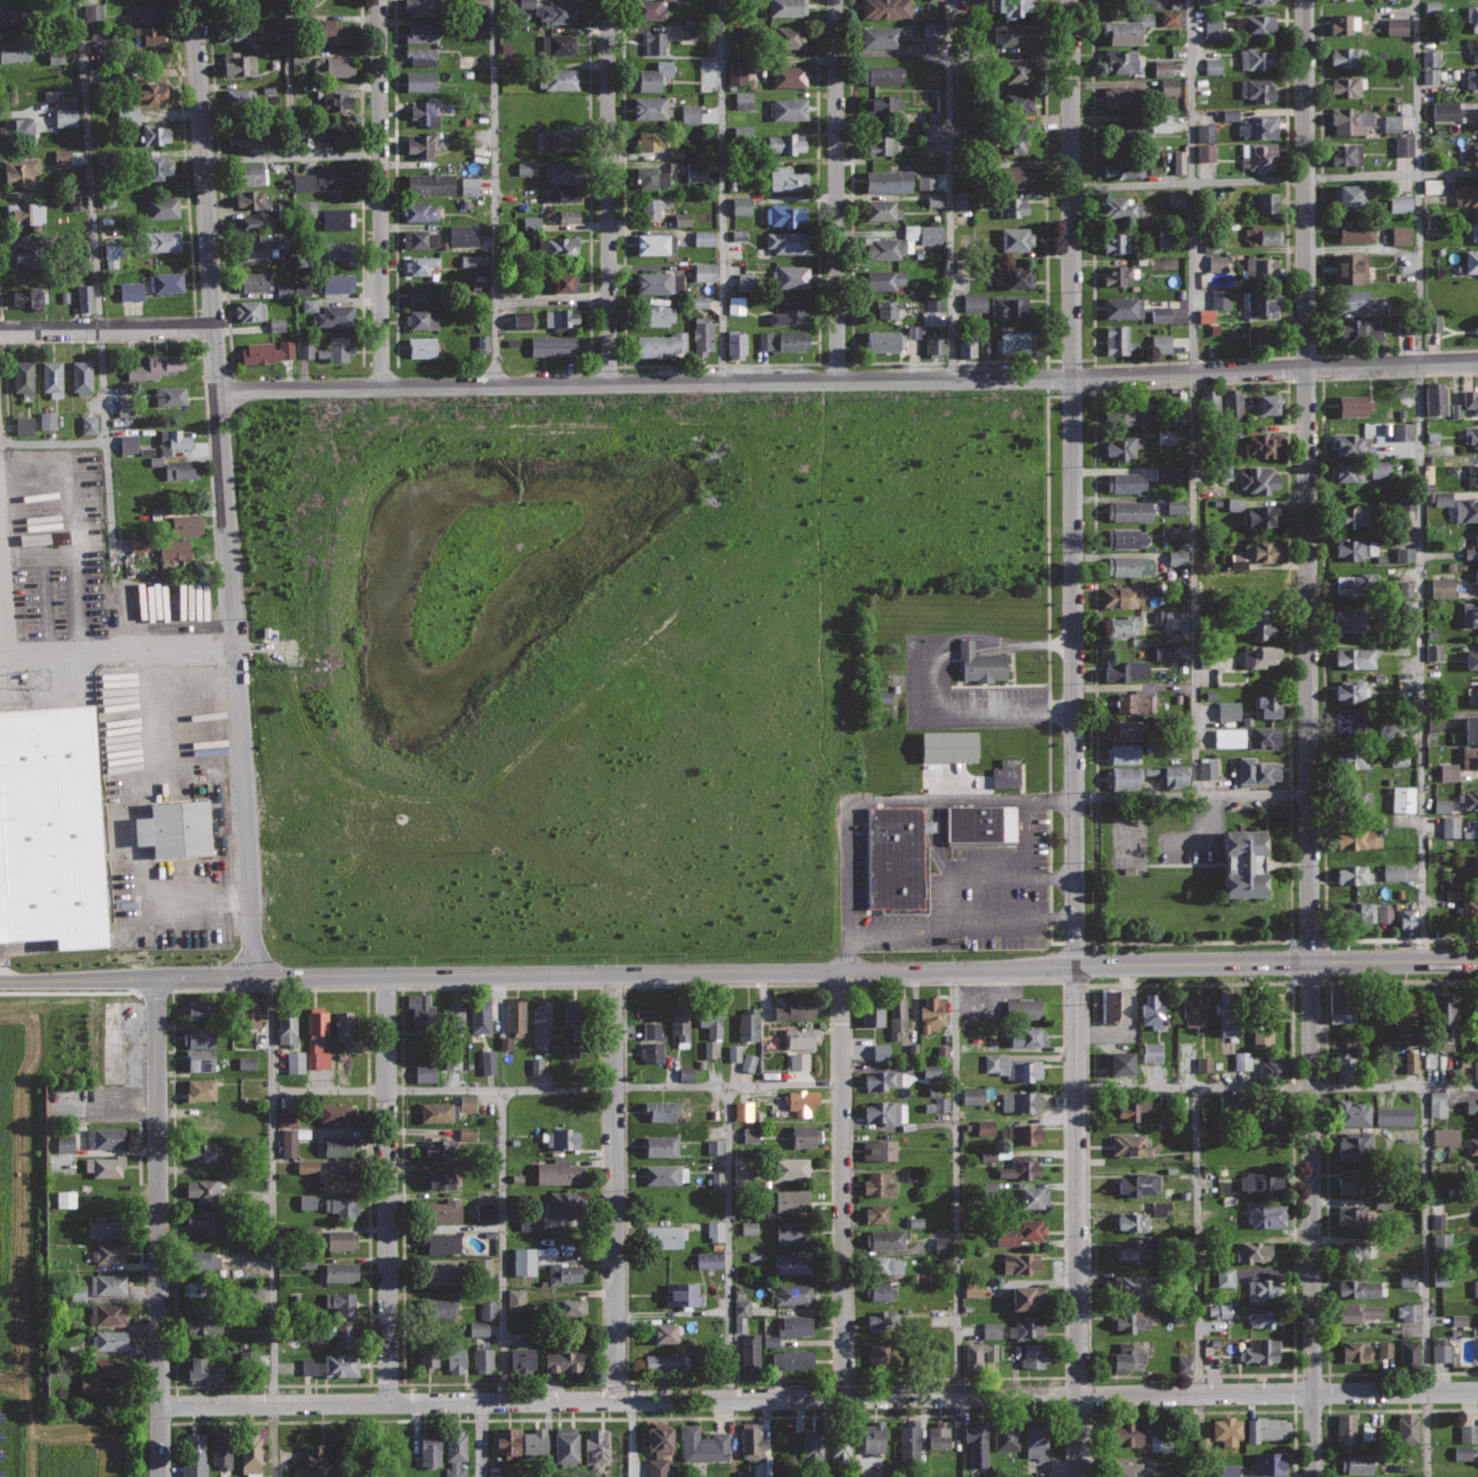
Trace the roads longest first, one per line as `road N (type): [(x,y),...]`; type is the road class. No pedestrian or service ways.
road 1 (residential): [(1068,0),(1078,1476)]
road 2 (residential): [(1303,0),(1312,1476)]
road 3 (residential): [(1477,1392),(160,1405)]
road 4 (residential): [(1477,363),(218,392)]
road 5 (secondary): [(1077,966),(0,977)]
road 6 (residential): [(193,0),(254,977)]
road 7 (residential): [(155,977),(160,1476)]
road 8 (residential): [(387,975),(391,1403)]
road 9 (residential): [(615,973),(617,1401)]
road 10 (residential): [(842,971),(847,1398)]
road 11 (secondary): [(1477,961),(1077,966)]
road 12 (residential): [(379,0),(383,387)]
road 13 (residential): [(609,0),(611,384)]
road 14 (residential): [(836,0),(838,381)]
road 15 (residential): [(215,329),(0,333)]

